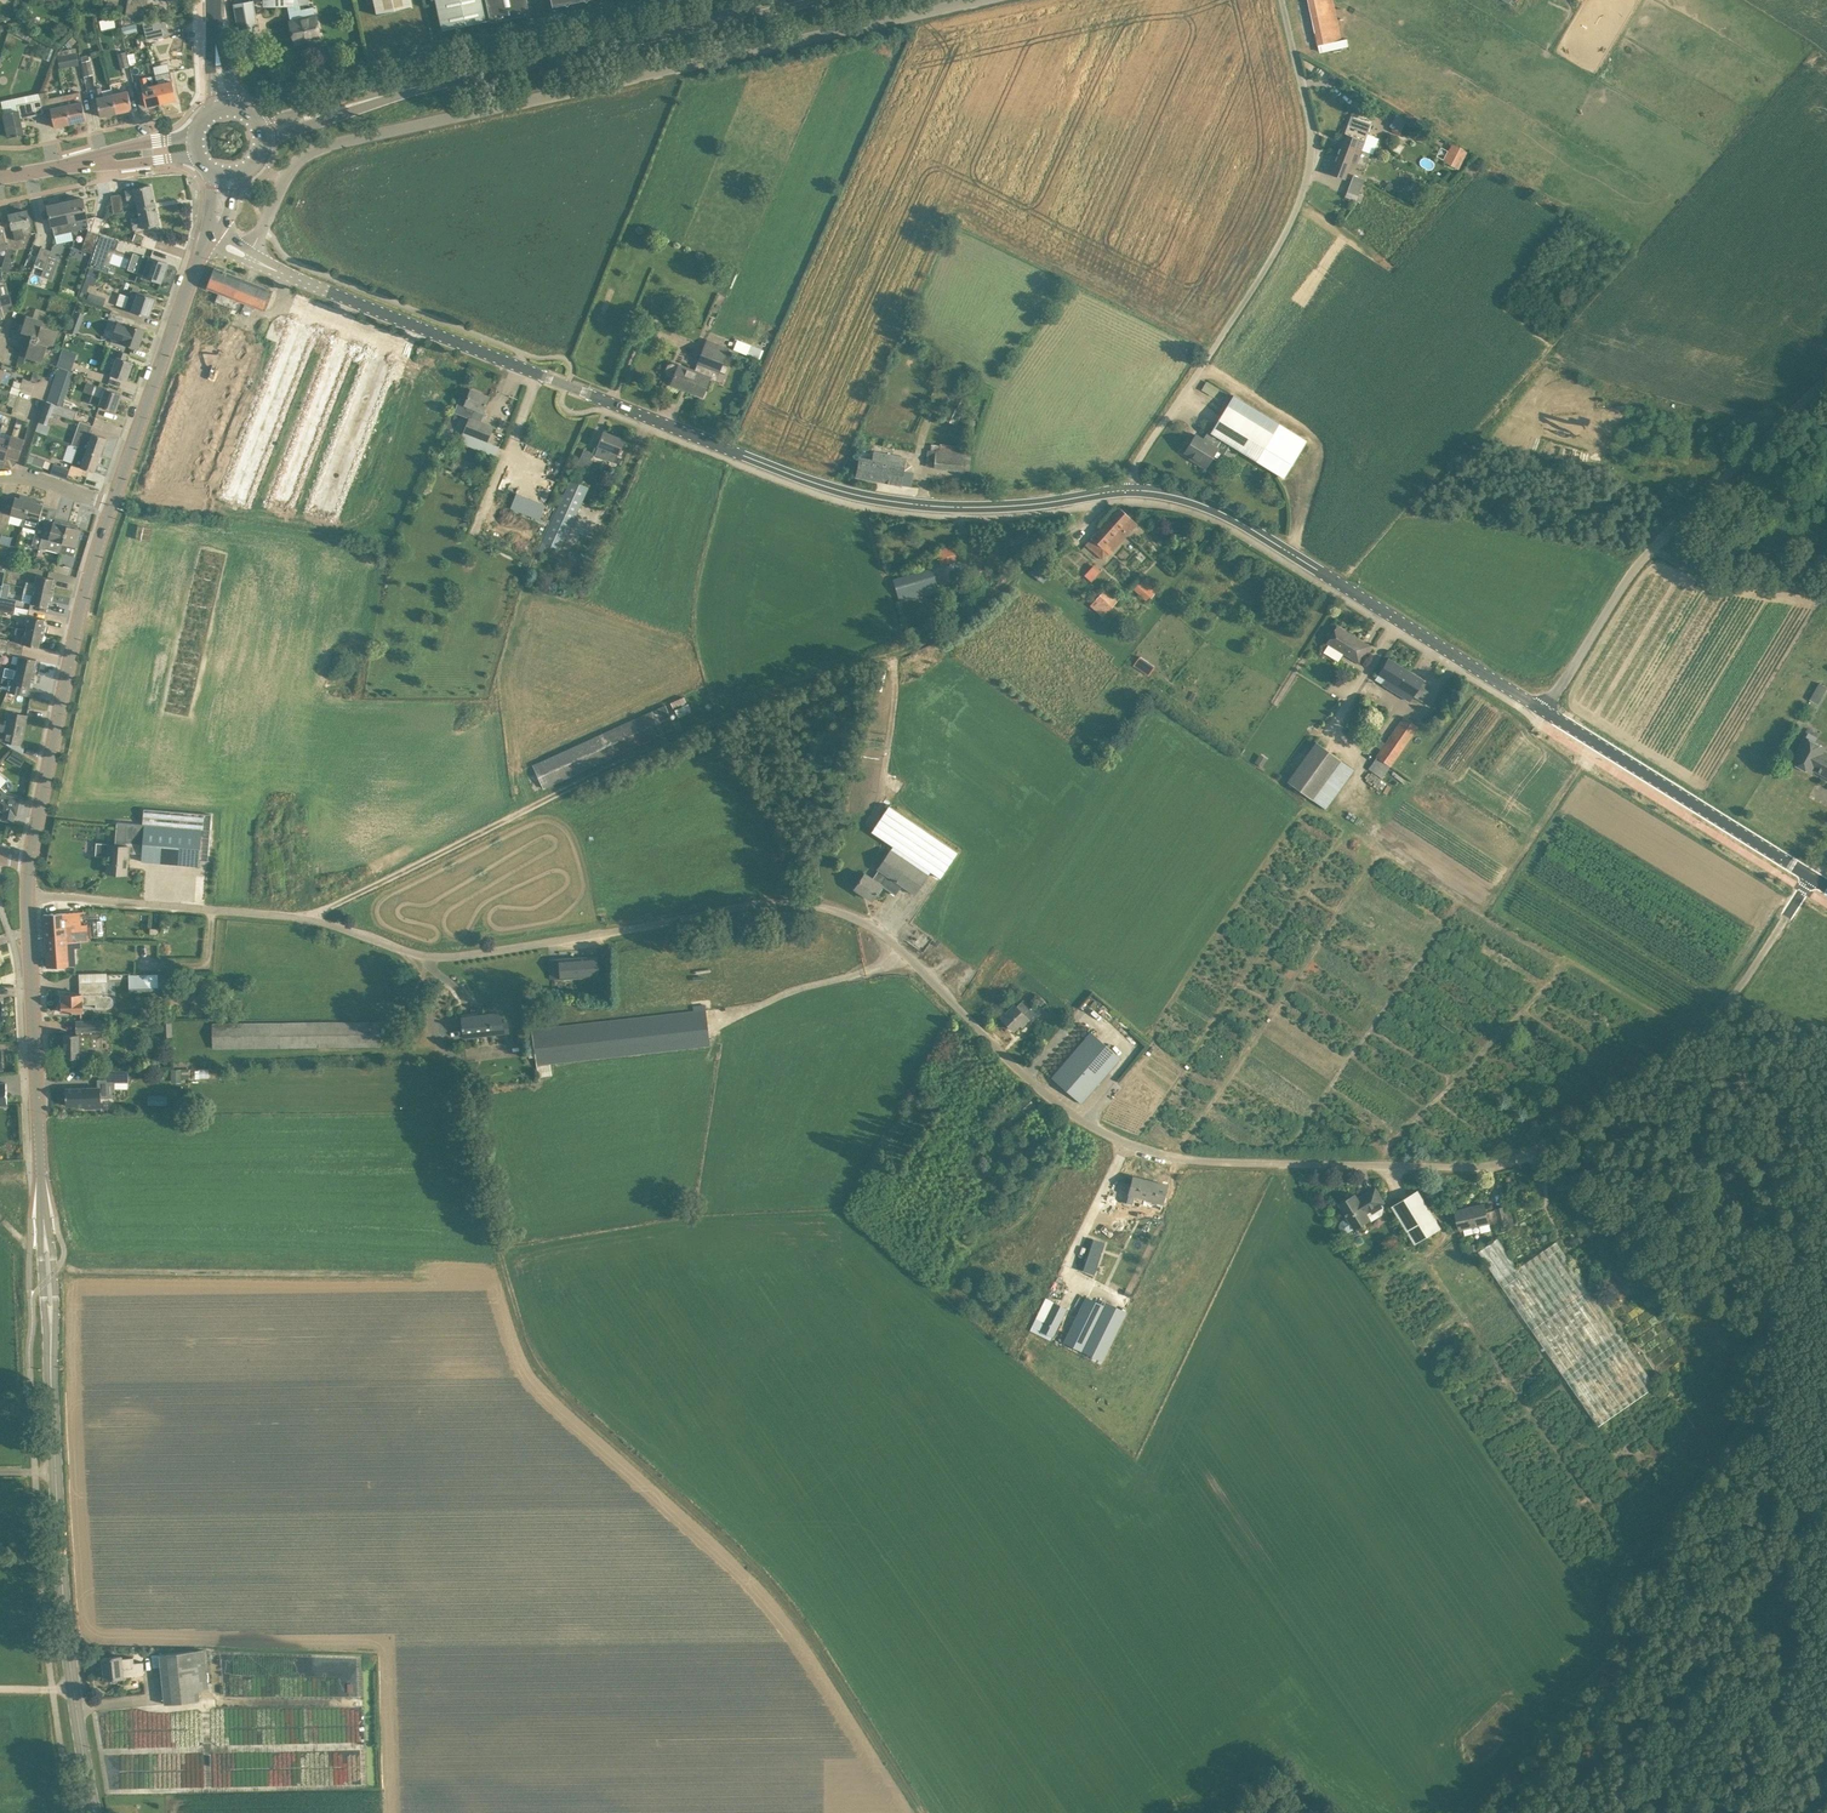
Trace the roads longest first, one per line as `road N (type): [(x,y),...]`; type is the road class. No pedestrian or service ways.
road 1 (unclassified): [(306,918),(405,952),(462,955),(773,902),(816,904),(885,932),(1038,1086),(1099,1132),(1158,1155),(1357,1170),(1476,1166),(1548,1141),(1707,1026),(1812,877)]
road 2 (track): [(925,1812),(773,1580),(543,1370),(495,1234),(421,955)]
road 3 (track): [(306,918),(677,737),(939,631),(984,603),(1120,491)]
road 4 (unclassified): [(250,261),(295,162),(319,149),(981,0)]
road 5 (tertiary): [(1120,491),(991,507),(839,493),(461,343)]
road 6 (unclassified): [(1120,491),(1266,270),(1300,201),(1311,166),(1310,126),(1282,0)]
road 7 (secondary): [(93,1812),(58,1563),(51,1321)]
road 8 (tertiary): [(1545,712),(1200,506),(1120,491)]
road 9 (secondary): [(349,106),(468,71),(790,0)]
road 10 (unclassified): [(1545,712),(1680,508),(1826,368)]
road 11 (secondary): [(45,1234),(30,896)]
road 12 (tertiary): [(1812,877),(1545,712)]
road 13 (residential): [(270,468),(388,500),(461,343)]
road 14 (residential): [(306,918),(333,758),(204,738)]
road 15 (residential): [(204,738),(270,468)]
road 16 (unclassified): [(30,896),(306,918)]
road 17 (secondary): [(113,504),(205,244)]
road 18 (tertiary): [(461,343),(250,261)]
road 19 (secondary): [(59,716),(113,504)]
road 20 (track): [(1648,551),(1826,580)]
road 21 (secondary): [(30,862),(59,716)]
road 22 (residential): [(204,738),(59,716)]

